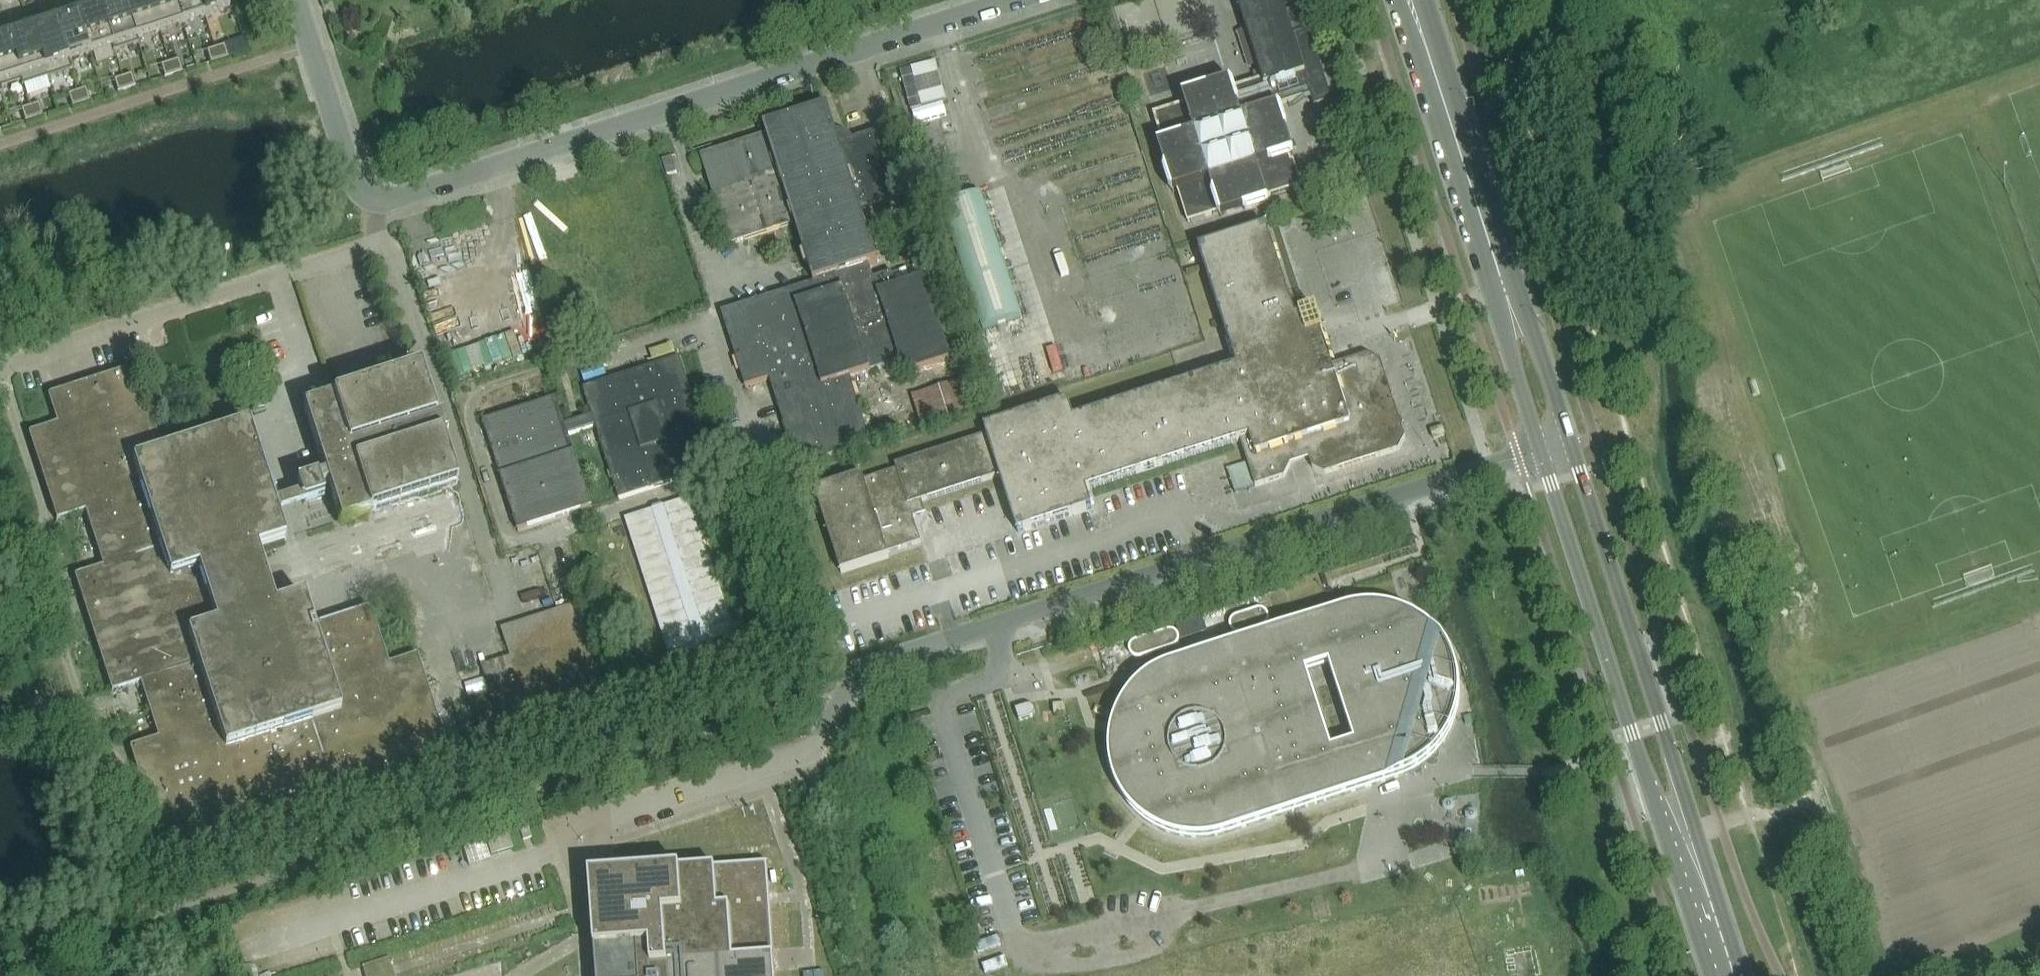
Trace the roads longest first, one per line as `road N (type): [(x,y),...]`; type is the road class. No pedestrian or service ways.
road 1 (residential): [(297,0),(351,170),(378,199),(1014,0)]
road 2 (tertiary): [(1681,836),(1683,787),(1535,333),(1504,287)]
road 3 (tertiary): [(1504,287),(1507,342),(1551,483),(1653,797),(1681,836)]
road 4 (track): [(2039,62),(1702,182)]
road 5 (tertiary): [(1504,287),(1411,0)]
road 6 (tertiary): [(1727,975),(1681,836)]

